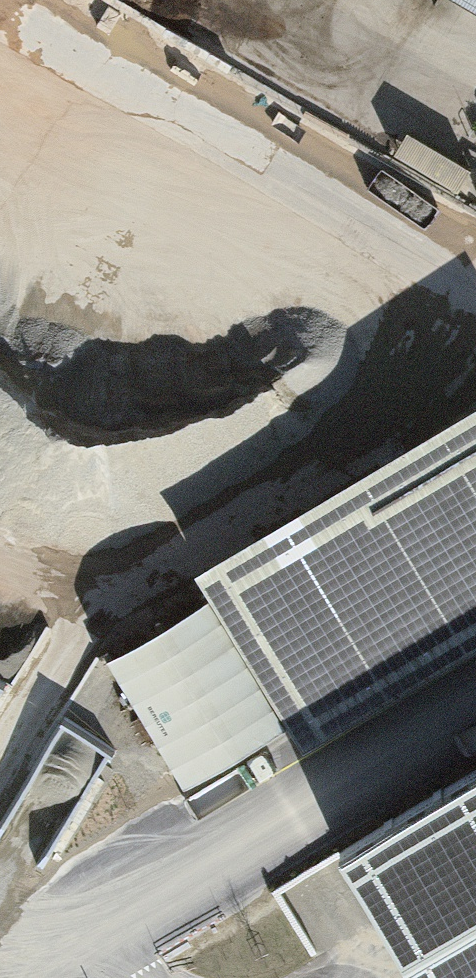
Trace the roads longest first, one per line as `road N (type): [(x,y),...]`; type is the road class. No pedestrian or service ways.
road 1 (track): [(475,337),(420,330),(280,413),(150,517),(0,546)]
road 2 (track): [(420,330),(0,121)]

